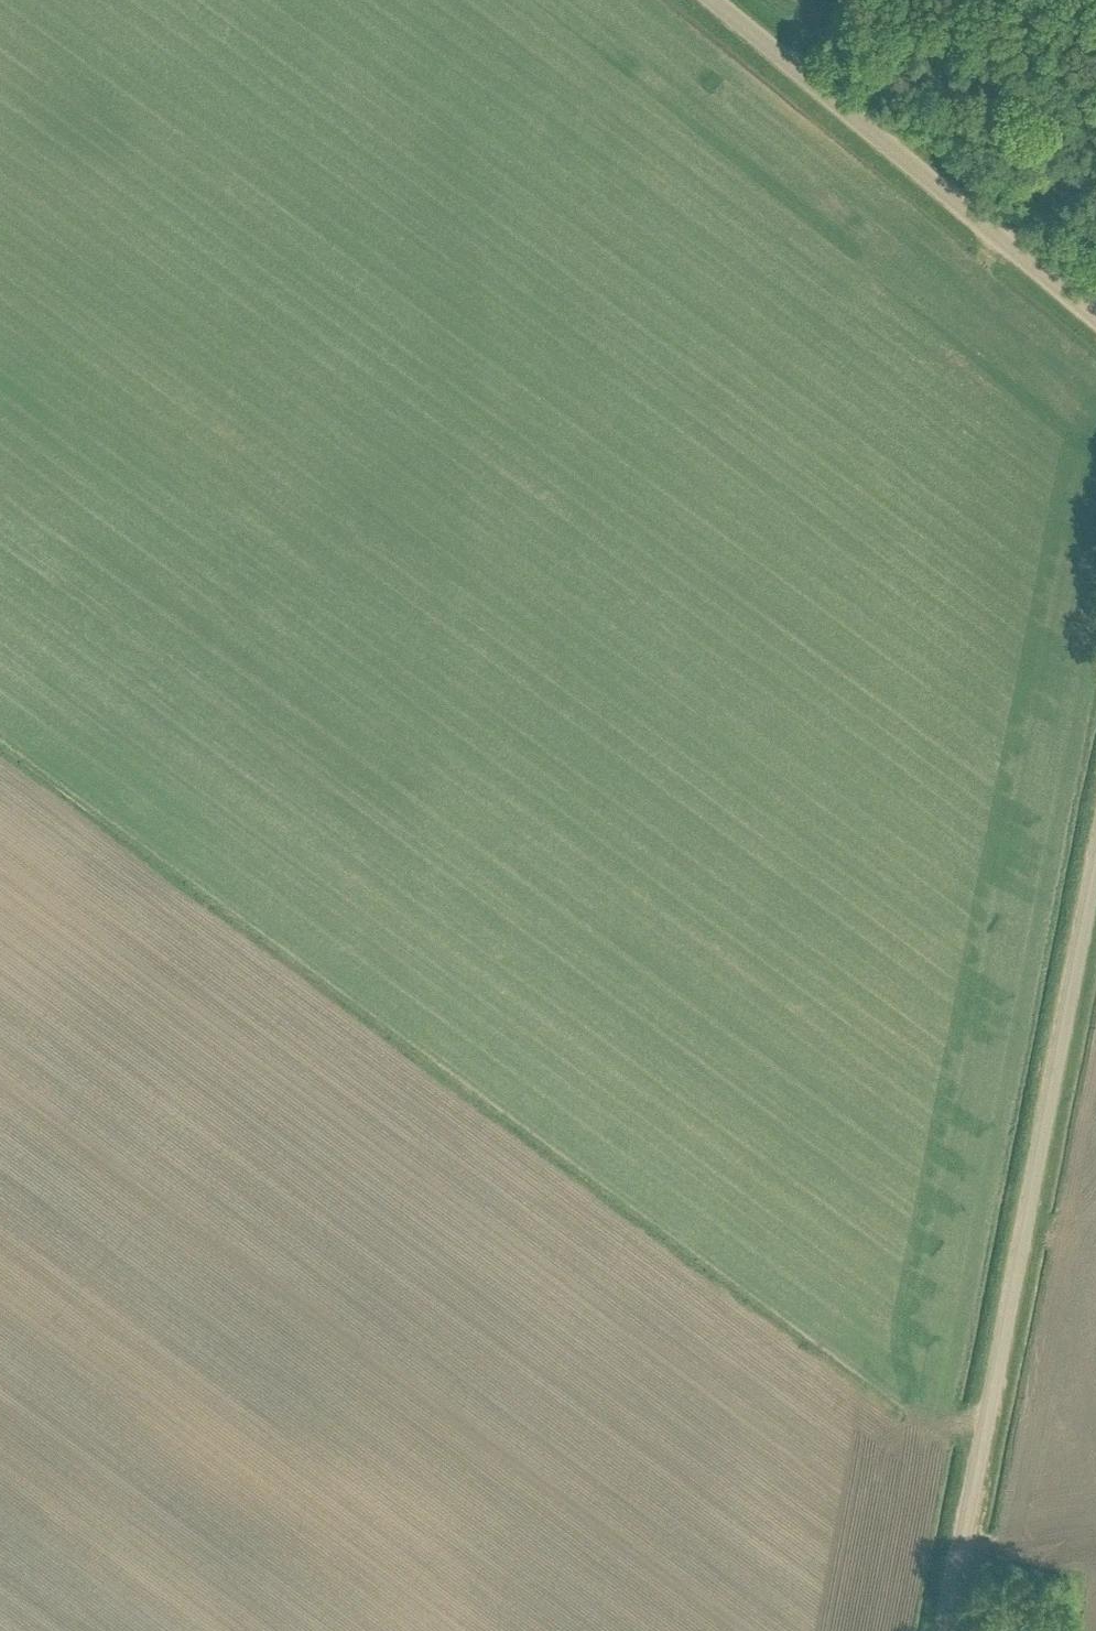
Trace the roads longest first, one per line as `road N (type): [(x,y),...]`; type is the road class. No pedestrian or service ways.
road 1 (unclassified): [(945,1630),(1095,857)]
road 2 (tertiary): [(1095,320),(715,0)]

